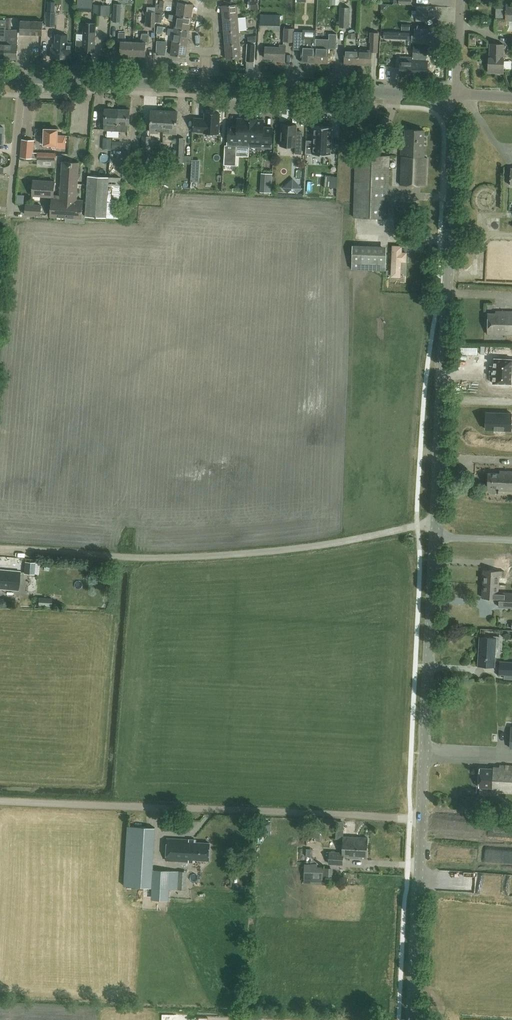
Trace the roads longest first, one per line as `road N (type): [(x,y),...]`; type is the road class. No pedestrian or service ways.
road 1 (tertiary): [(412,1019),(454,129),(447,109)]
road 2 (track): [(437,519),(337,543),(166,557),(0,549)]
road 3 (track): [(422,817),(0,801)]
road 4 (tertiary): [(447,109),(410,93),(204,84)]
road 5 (tertiary): [(204,84),(20,78)]
road 6 (residential): [(11,209),(20,78)]

